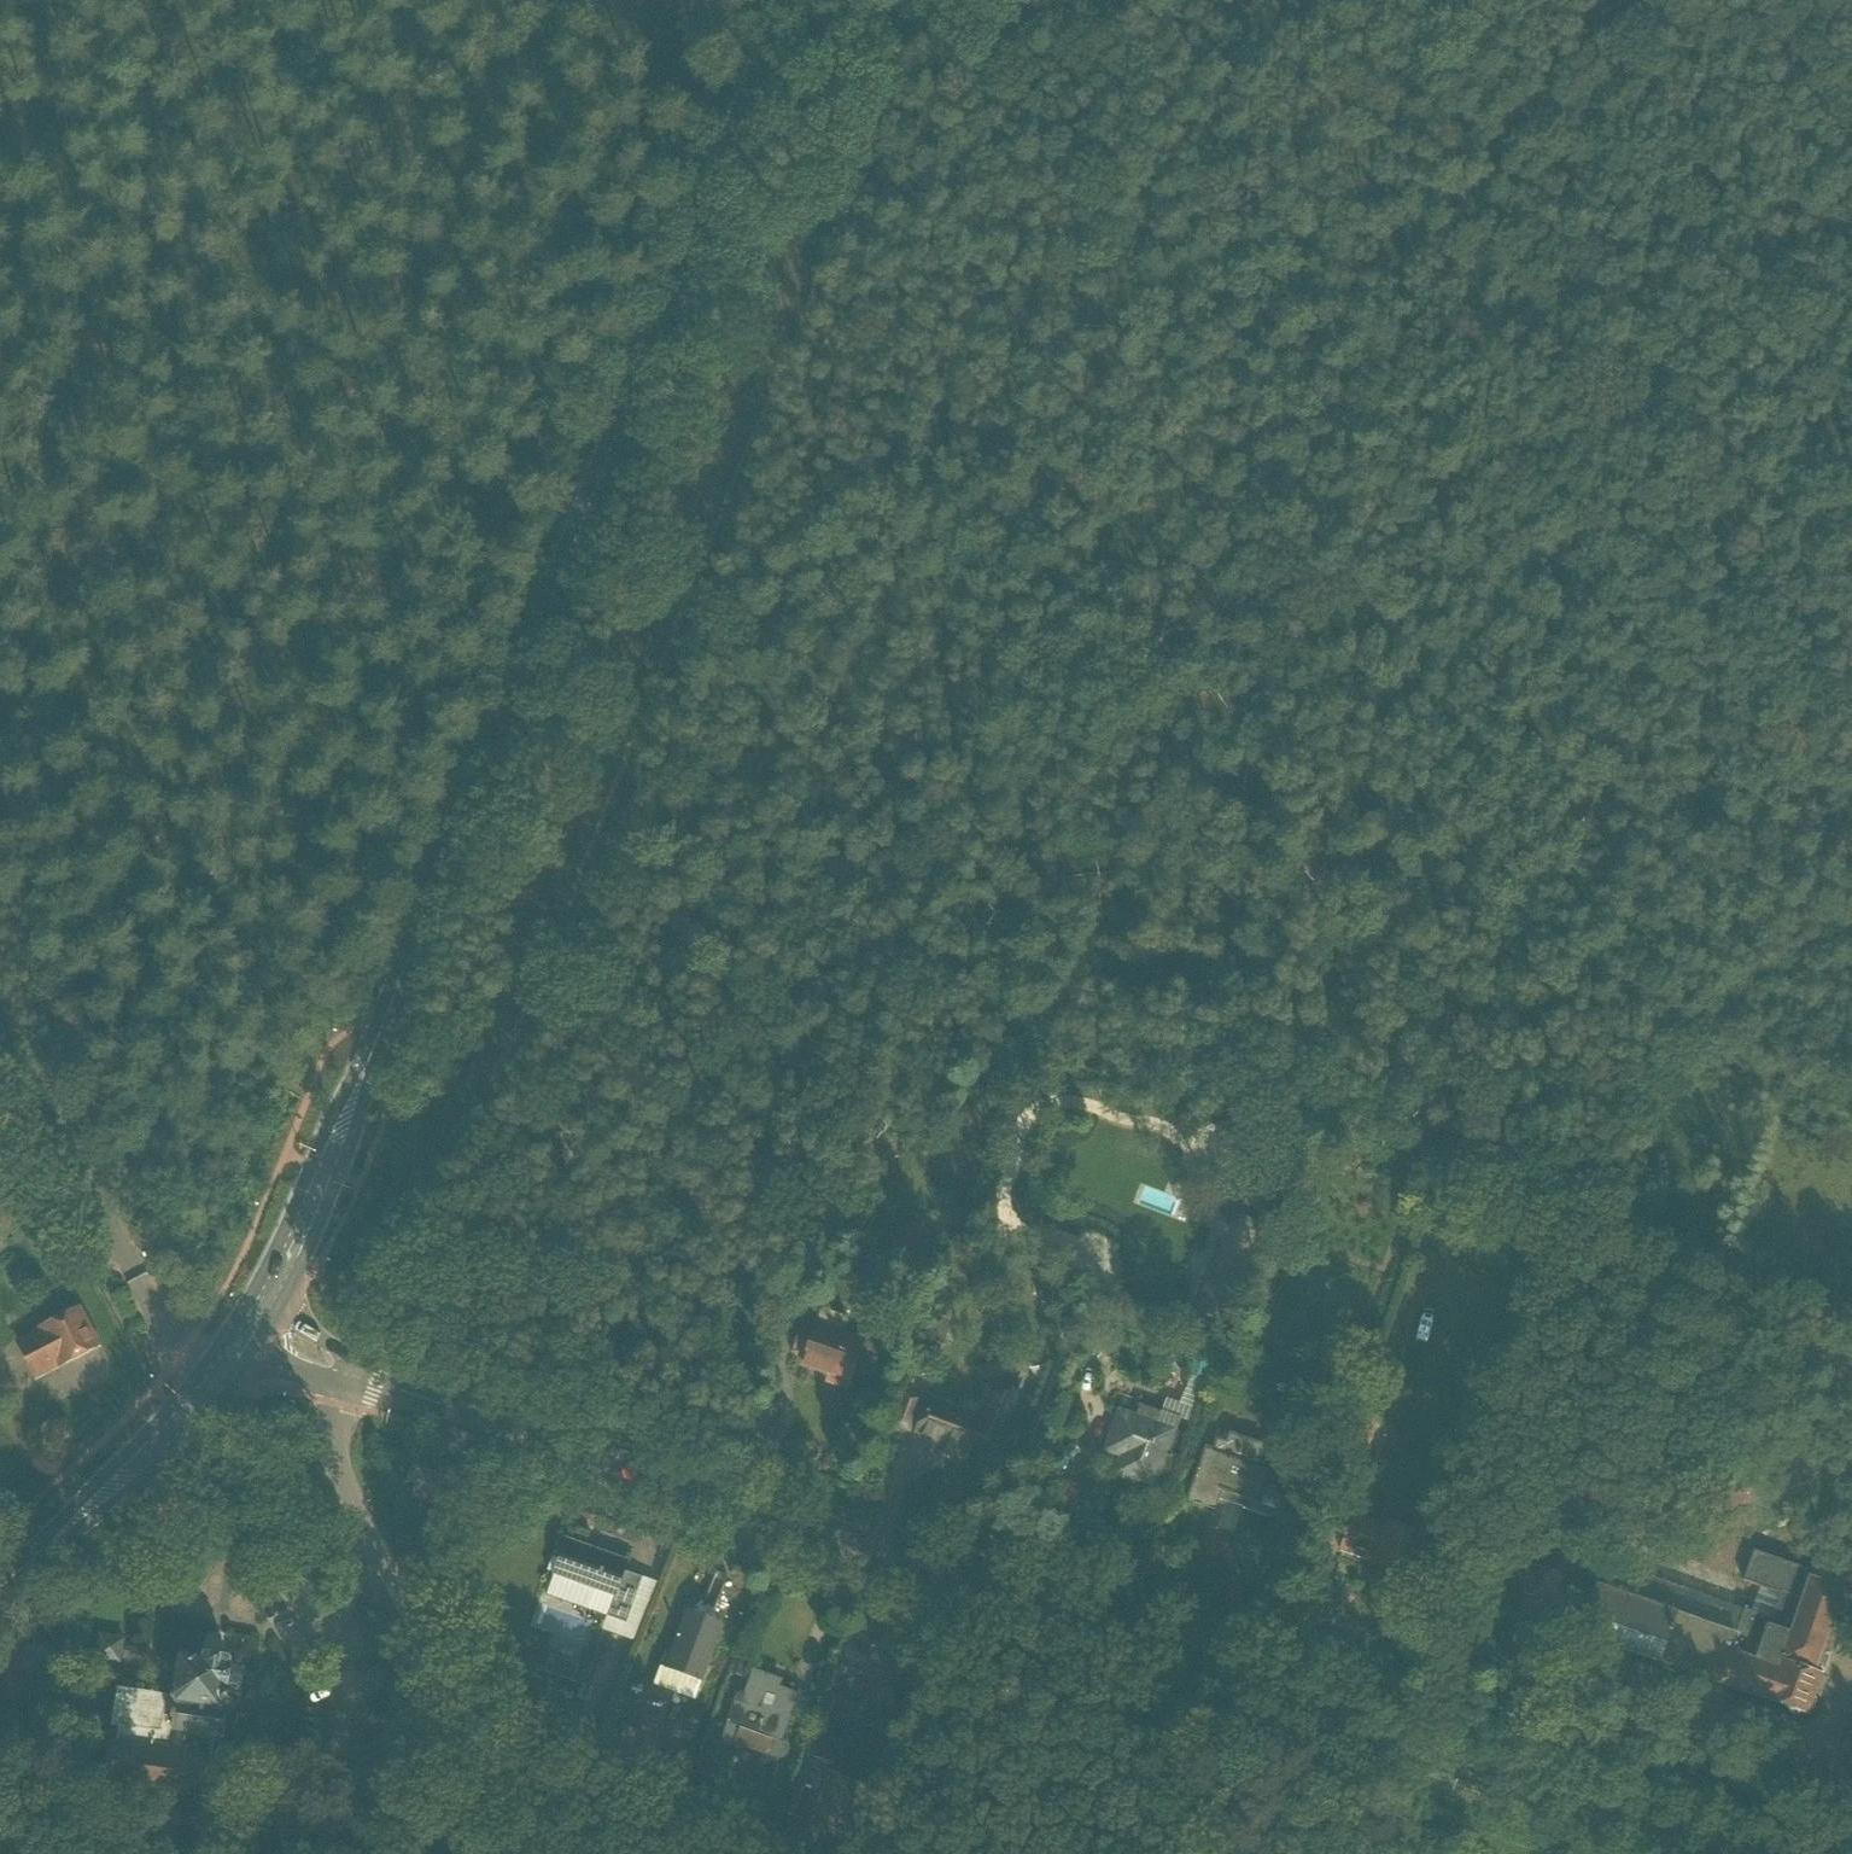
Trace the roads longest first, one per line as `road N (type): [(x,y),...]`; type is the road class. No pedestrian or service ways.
road 1 (tertiary): [(1752,1853),(353,1376)]
road 2 (secondary): [(248,1332),(297,1237),(375,1045),(787,0)]
road 3 (residential): [(480,1774),(330,1482),(332,1446),(353,1376)]
road 4 (secondary): [(0,1588),(140,1463),(248,1332)]
road 5 (residential): [(622,1853),(480,1774)]

